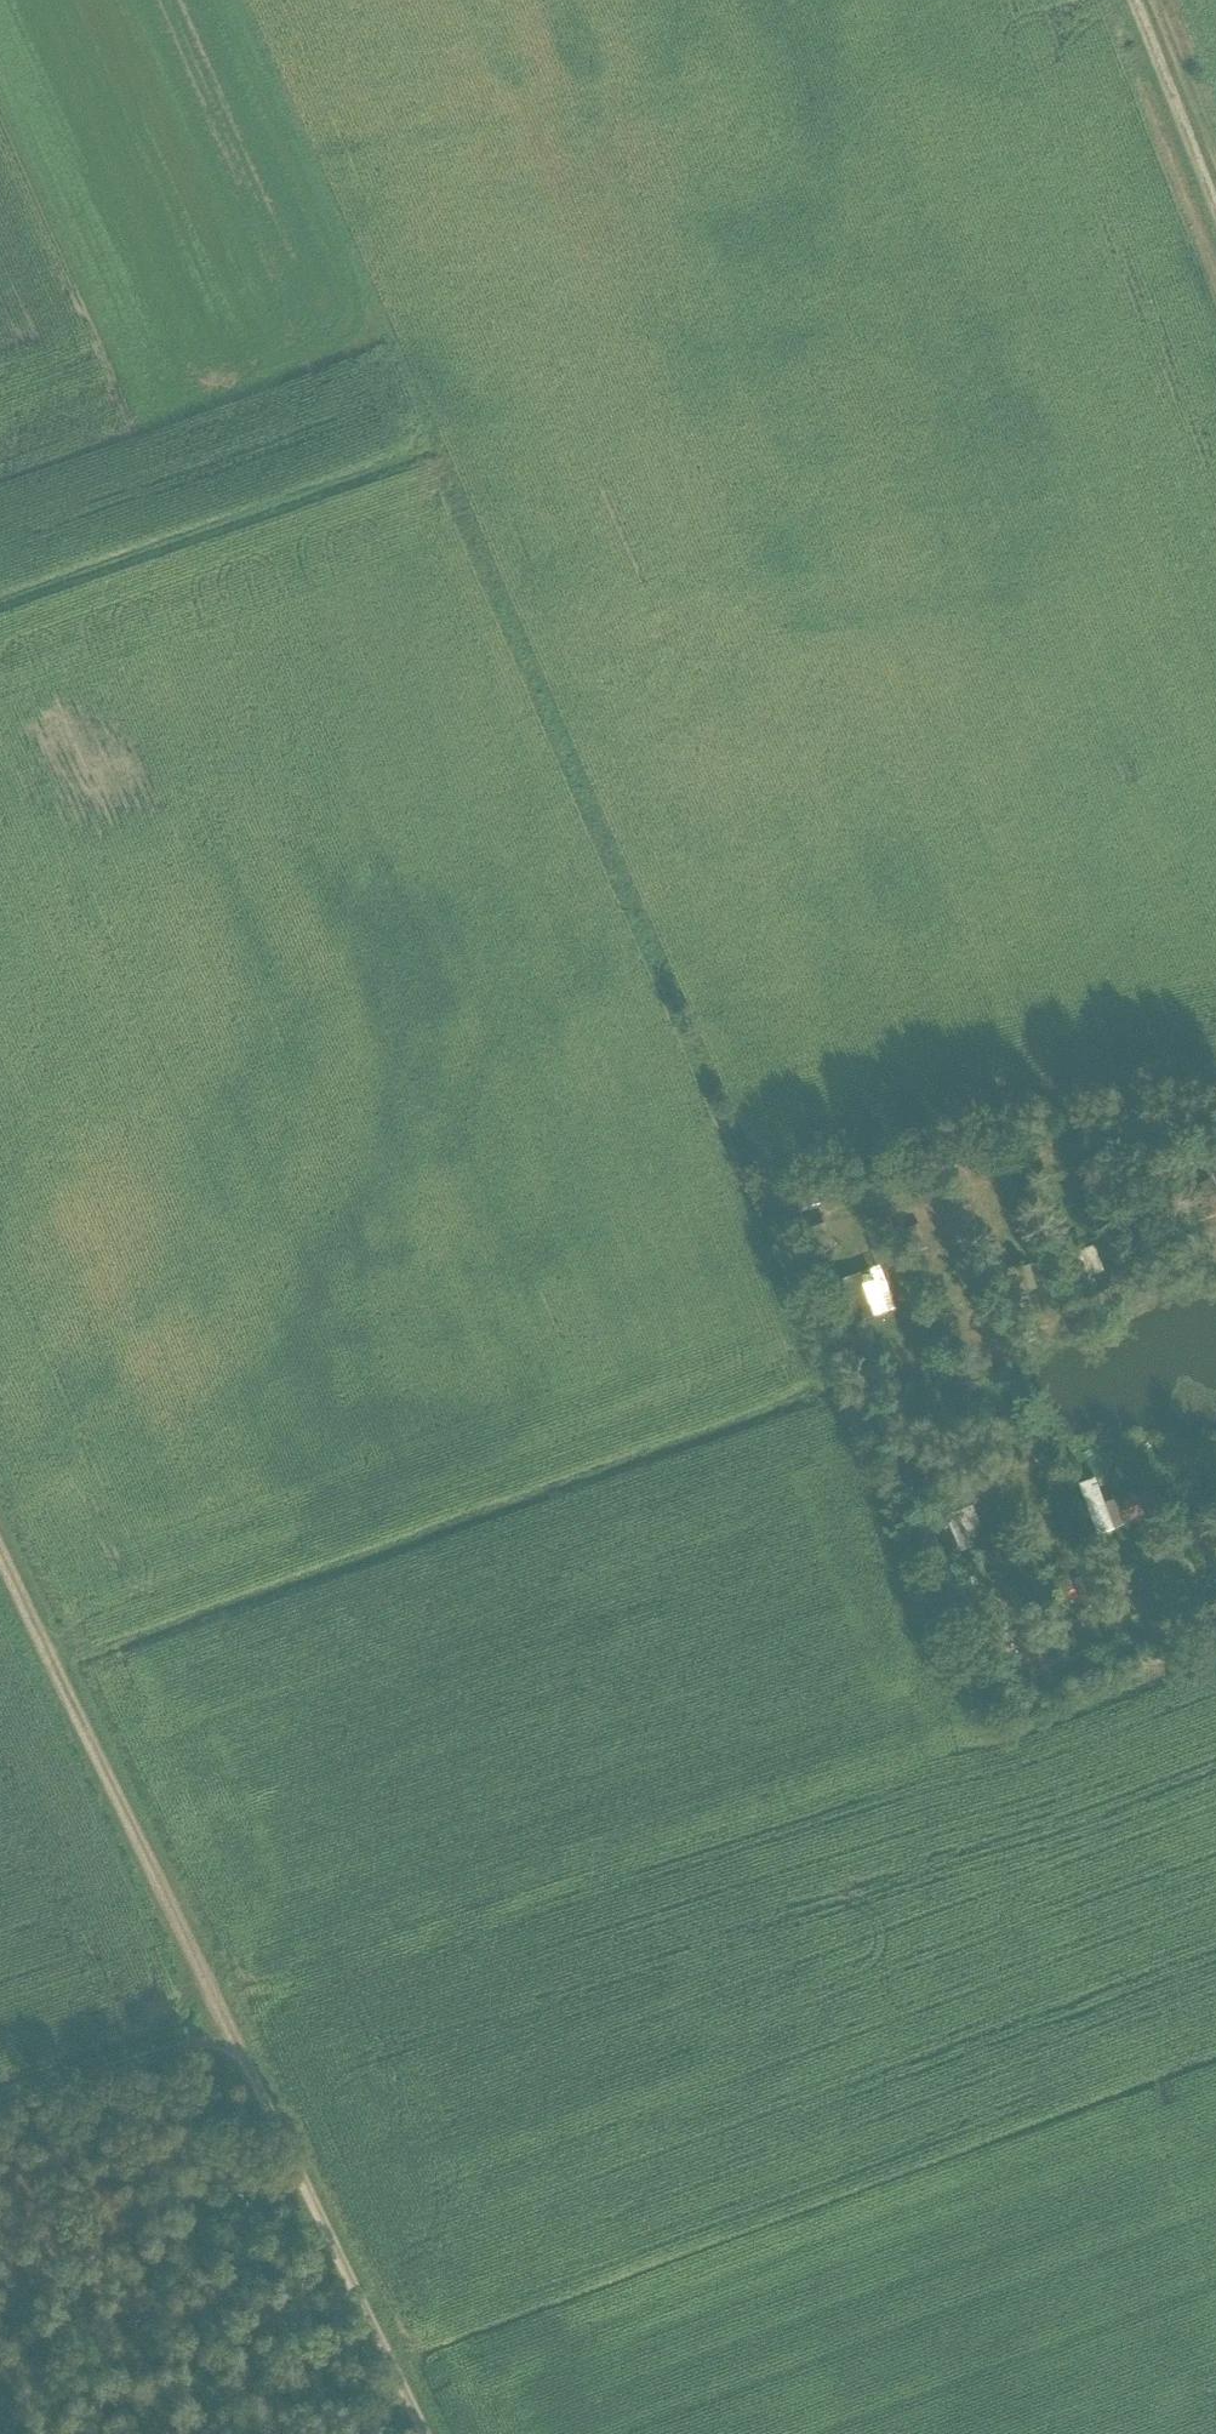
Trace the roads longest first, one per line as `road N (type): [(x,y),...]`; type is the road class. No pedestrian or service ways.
road 1 (track): [(422,2433),(0,1557)]
road 2 (track): [(0,2106),(228,2032)]
road 3 (track): [(1133,0),(1215,209)]

